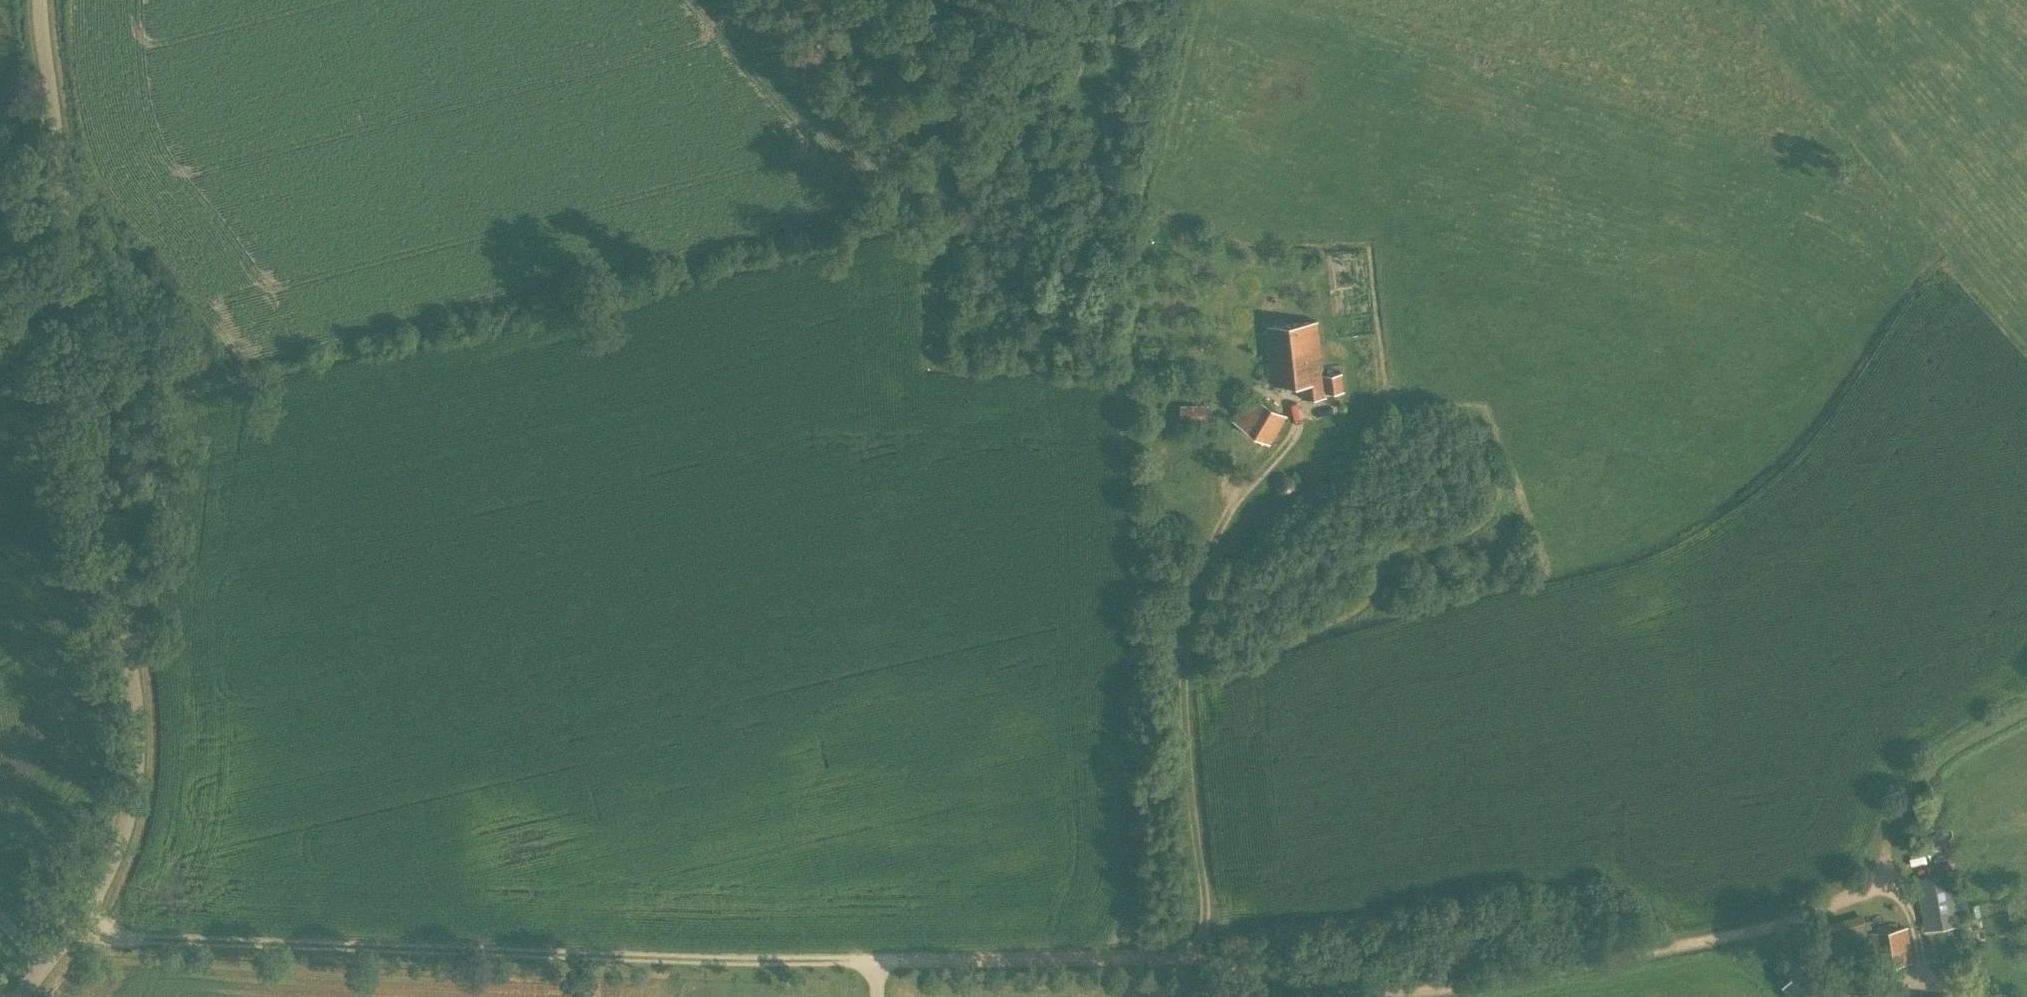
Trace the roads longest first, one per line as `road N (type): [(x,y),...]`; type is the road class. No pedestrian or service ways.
road 1 (track): [(69,935),(752,962),(1213,958),(1350,996)]
road 2 (tertiary): [(20,996),(105,878),(139,765),(39,0)]
road 3 (track): [(1414,996),(1787,931),(1859,909),(1893,861),(1946,754),(2026,708)]

